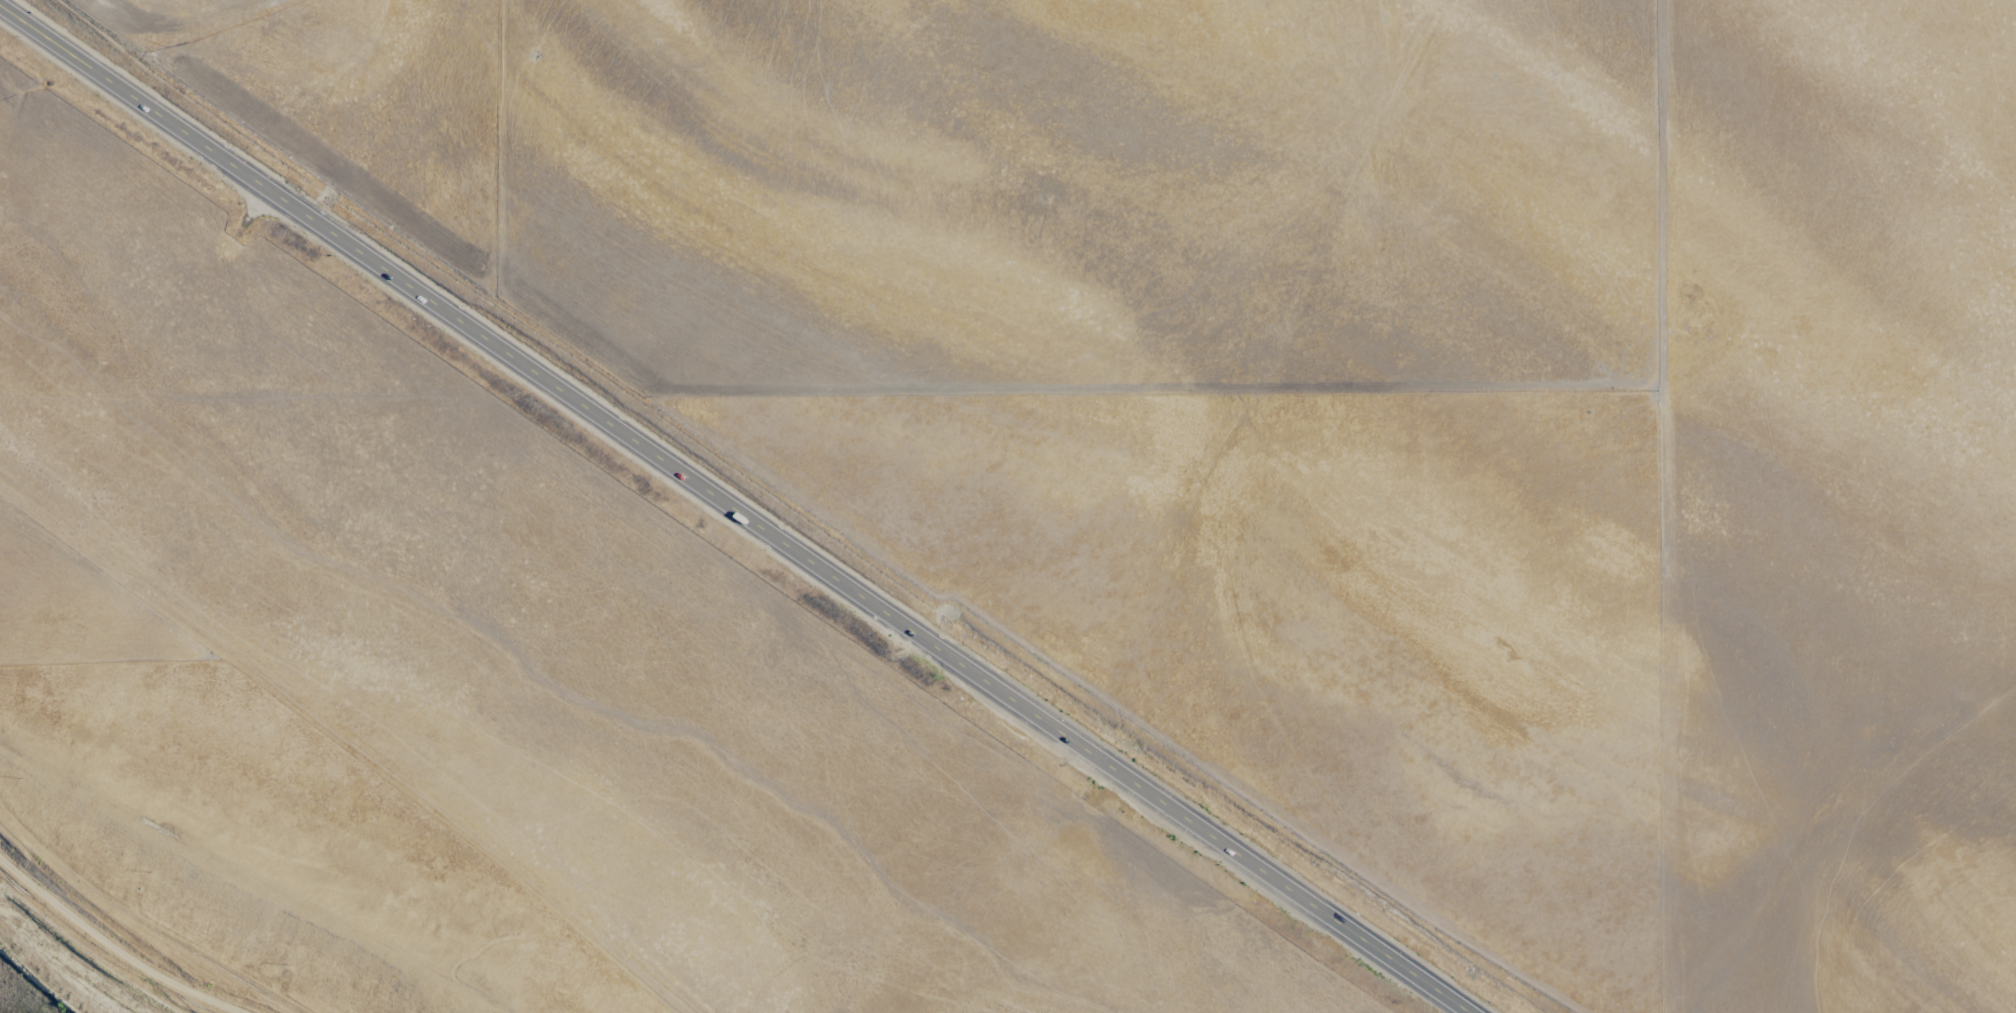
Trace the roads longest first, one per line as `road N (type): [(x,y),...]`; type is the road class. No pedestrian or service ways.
road 1 (trunk): [(1464,1012),(0,9)]

